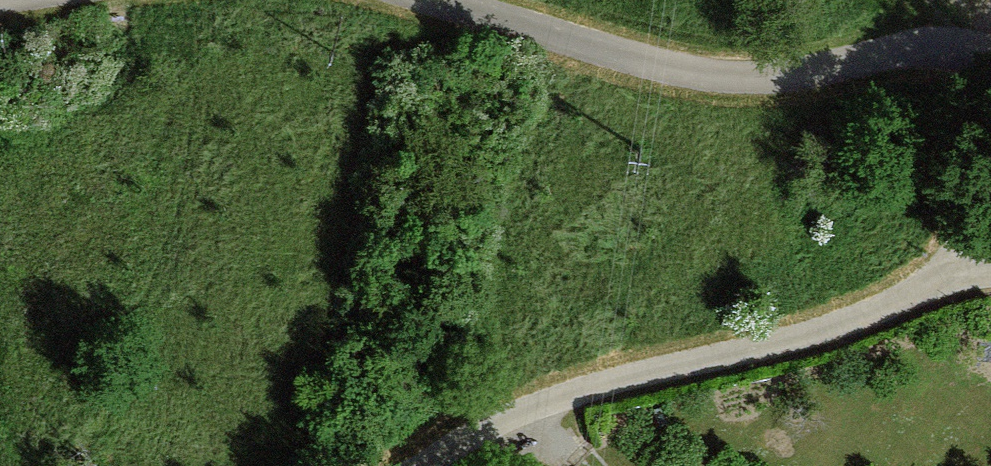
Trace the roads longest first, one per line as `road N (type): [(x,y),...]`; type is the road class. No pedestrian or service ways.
road 1 (track): [(431,465),(564,398),(821,333),(950,276),(973,231),(990,161)]
road 2 (unclassified): [(990,56),(904,47),(787,77),(718,75),(648,63),(437,0)]

